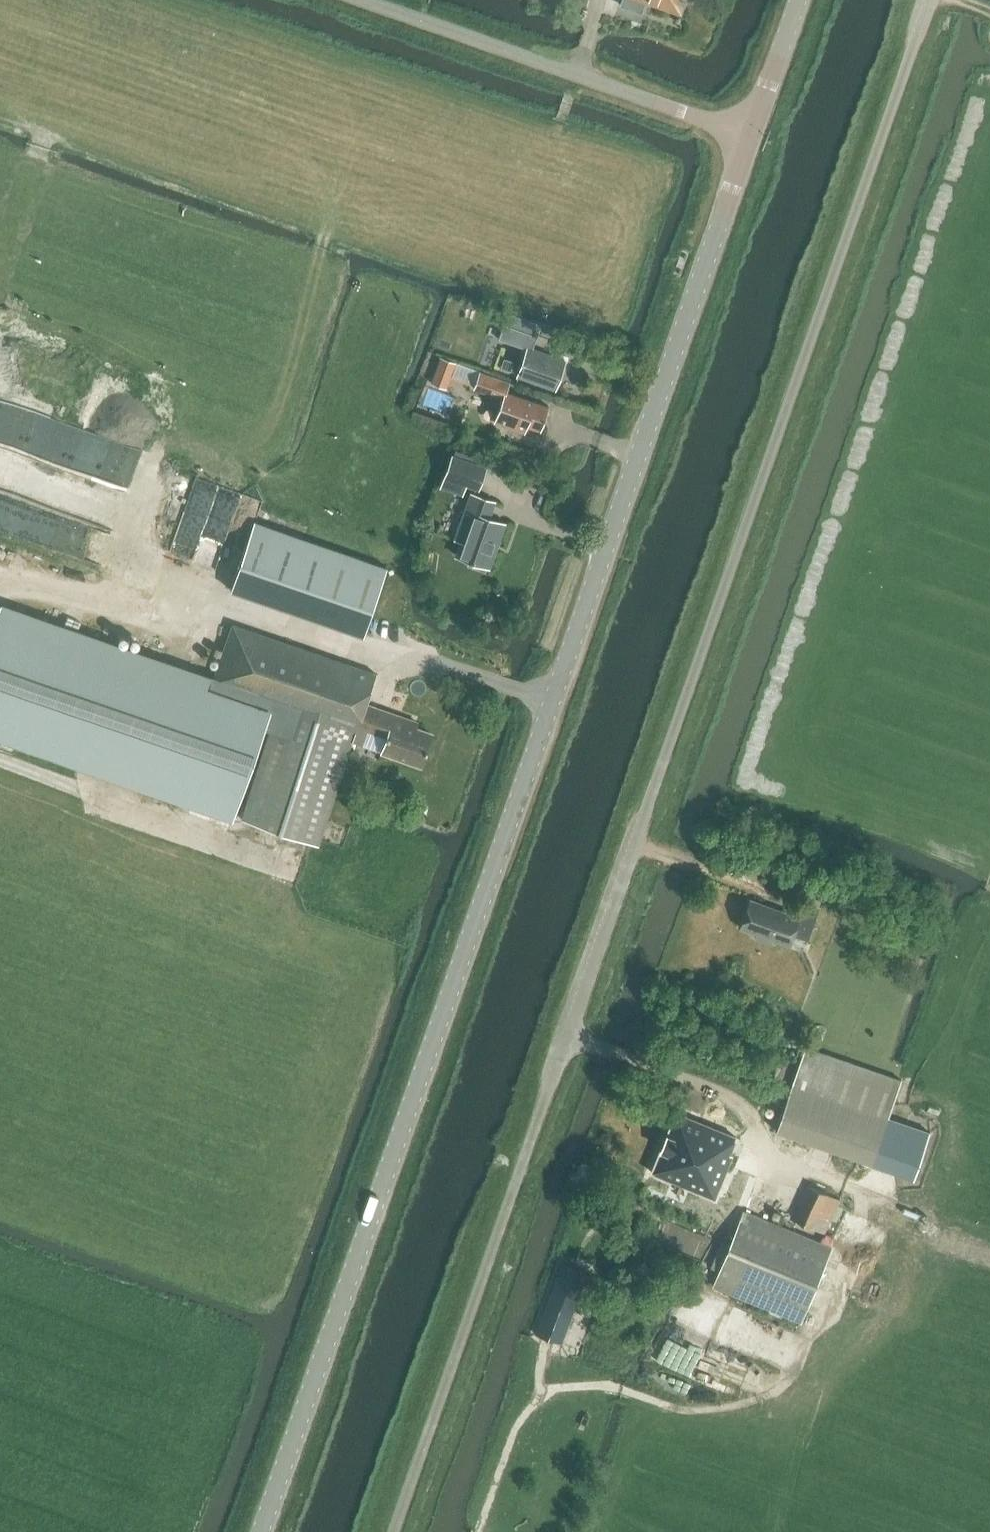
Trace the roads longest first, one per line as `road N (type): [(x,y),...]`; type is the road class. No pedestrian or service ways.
road 1 (unclassified): [(393,1531),(929,0)]
road 2 (tertiary): [(261,1531),(750,136)]
road 3 (track): [(0,591),(213,601),(554,701)]
road 4 (unclassified): [(750,136),(365,0)]
road 5 (tertiary): [(750,136),(798,0)]

